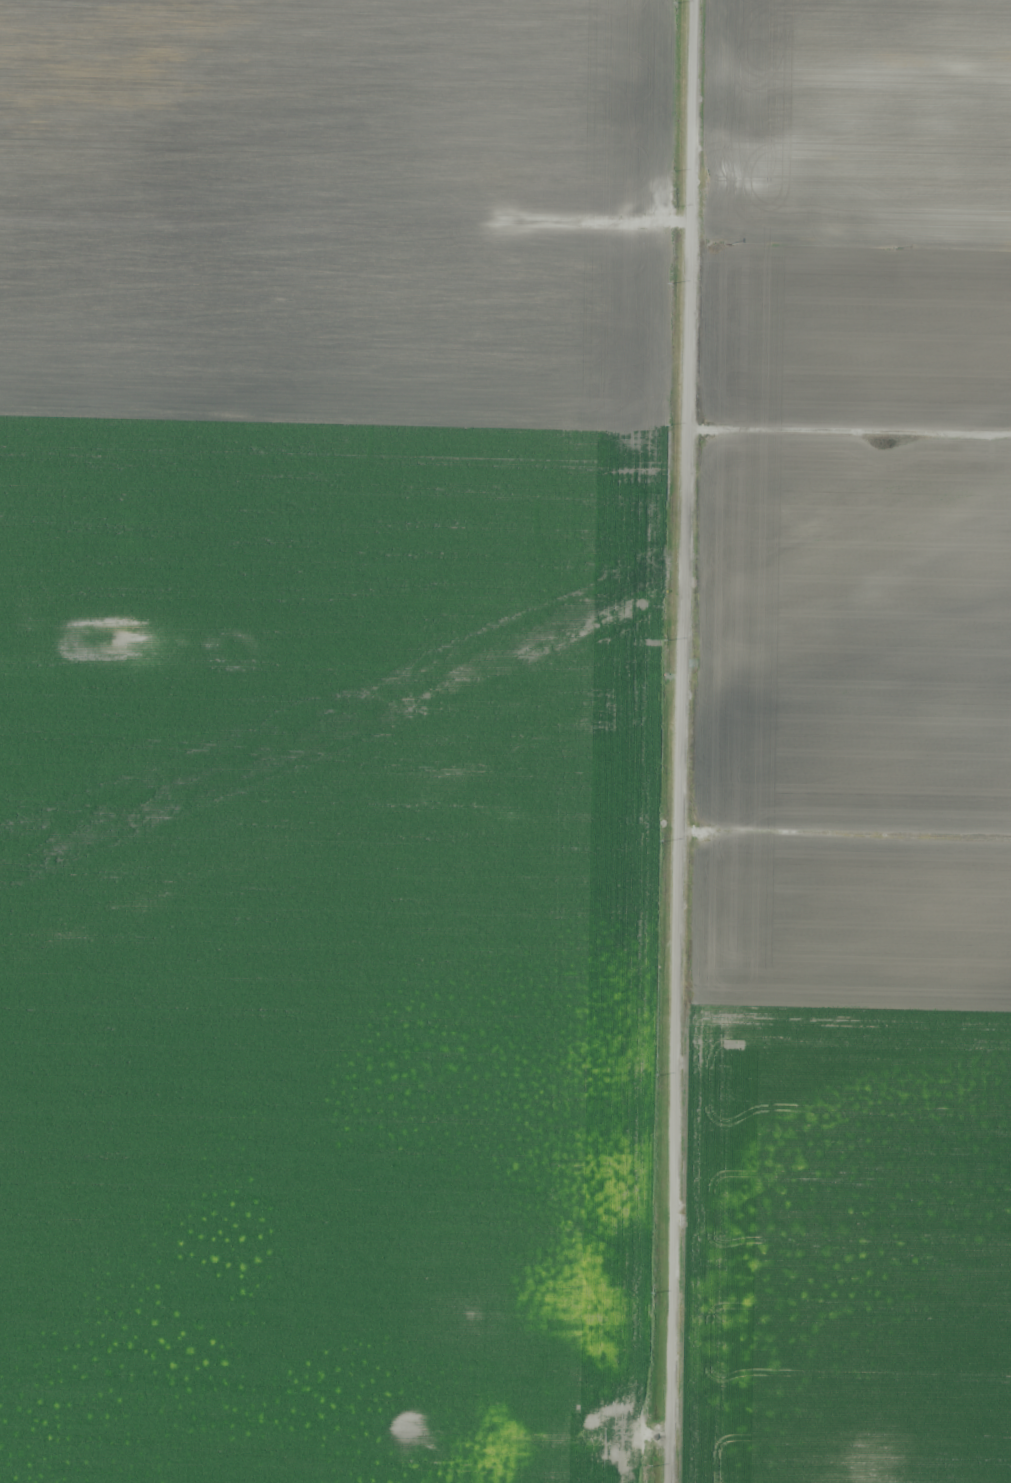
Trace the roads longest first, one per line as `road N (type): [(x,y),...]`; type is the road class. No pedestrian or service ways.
road 1 (residential): [(668,1482),(697,0)]
road 2 (residential): [(688,428),(1010,435)]

